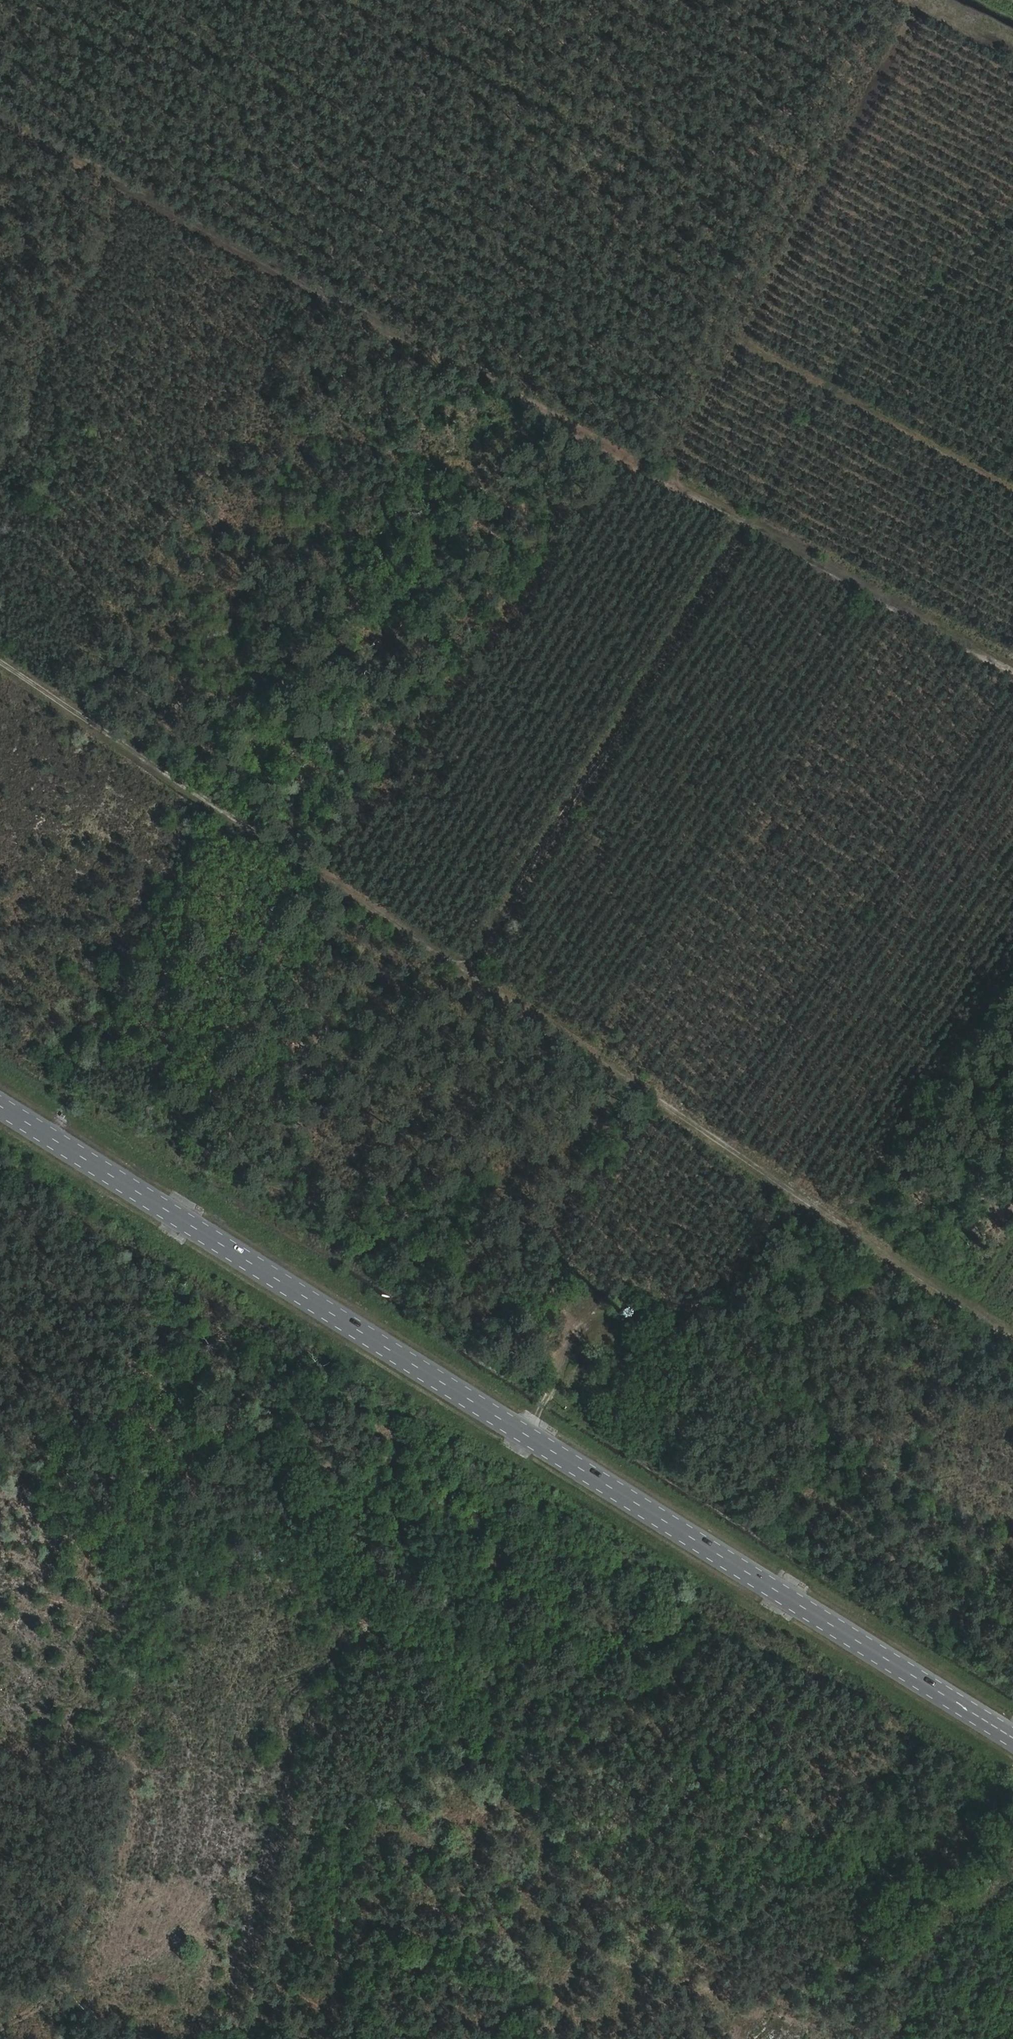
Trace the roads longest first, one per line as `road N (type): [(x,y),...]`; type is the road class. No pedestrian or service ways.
road 1 (track): [(1012,1334),(0,664)]
road 2 (primary): [(1012,1736),(0,1100)]
road 3 (track): [(463,970),(754,524)]

